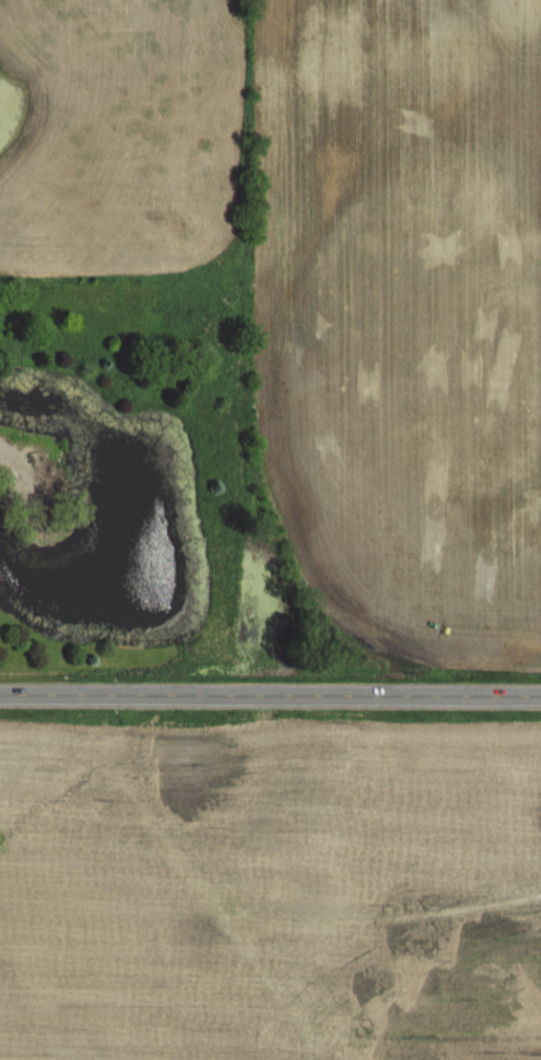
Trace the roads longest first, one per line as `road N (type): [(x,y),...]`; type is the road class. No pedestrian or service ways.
road 1 (primary): [(540,694),(0,693)]

